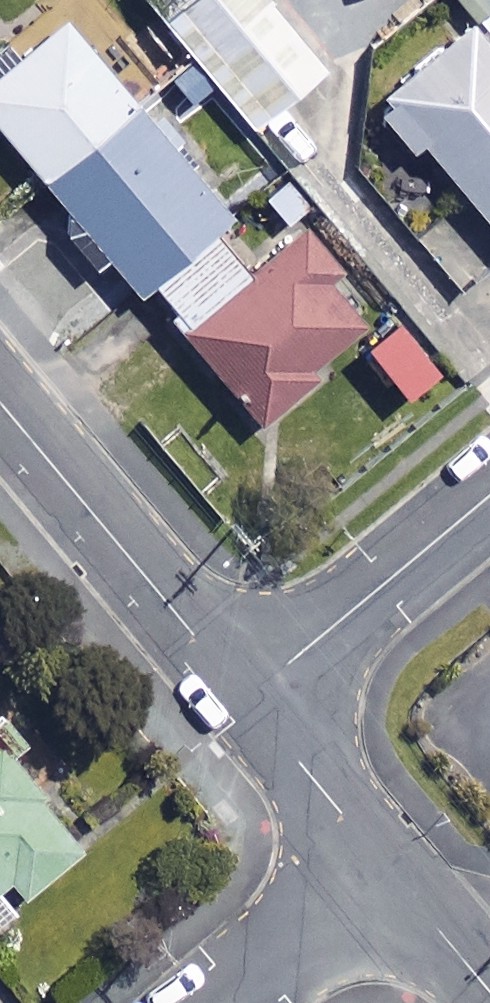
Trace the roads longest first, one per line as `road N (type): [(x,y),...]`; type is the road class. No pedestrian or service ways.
road 1 (residential): [(0,401),(246,697)]
road 2 (residential): [(246,697),(489,495)]
road 3 (residential): [(246,697),(381,863)]
road 4 (residential): [(381,863),(219,1002)]
road 5 (residential): [(381,863),(489,993)]

